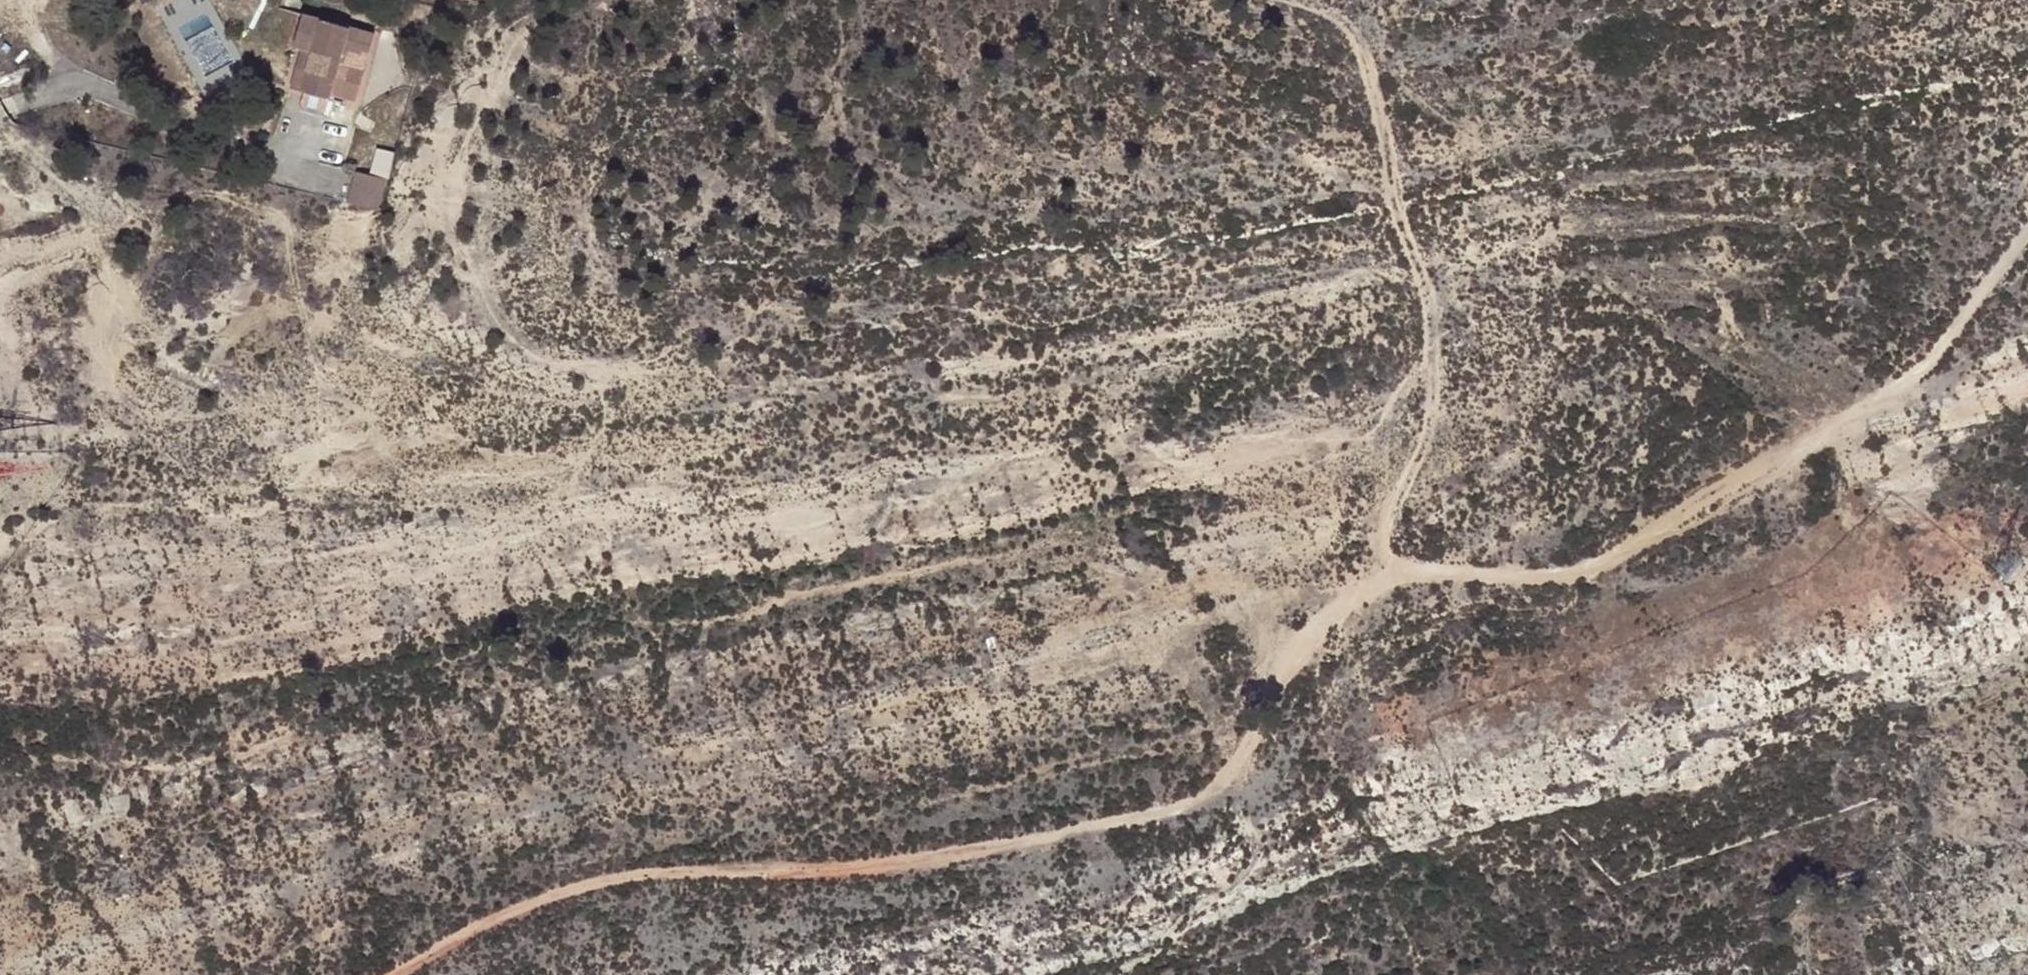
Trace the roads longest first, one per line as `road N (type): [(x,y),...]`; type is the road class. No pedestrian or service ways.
road 1 (track): [(397,974),(514,911),(648,876),(784,879),(1011,856),(1157,819),(1200,801),(1245,760),(1284,668),(1323,621),(1391,573)]
road 2 (track): [(2027,241),(1946,359),(1635,549),(1561,583),(1391,573)]
road 3 (track): [(1285,0),(1343,18),(1395,223),(1431,308),(1425,434),(1380,524),(1391,573)]

